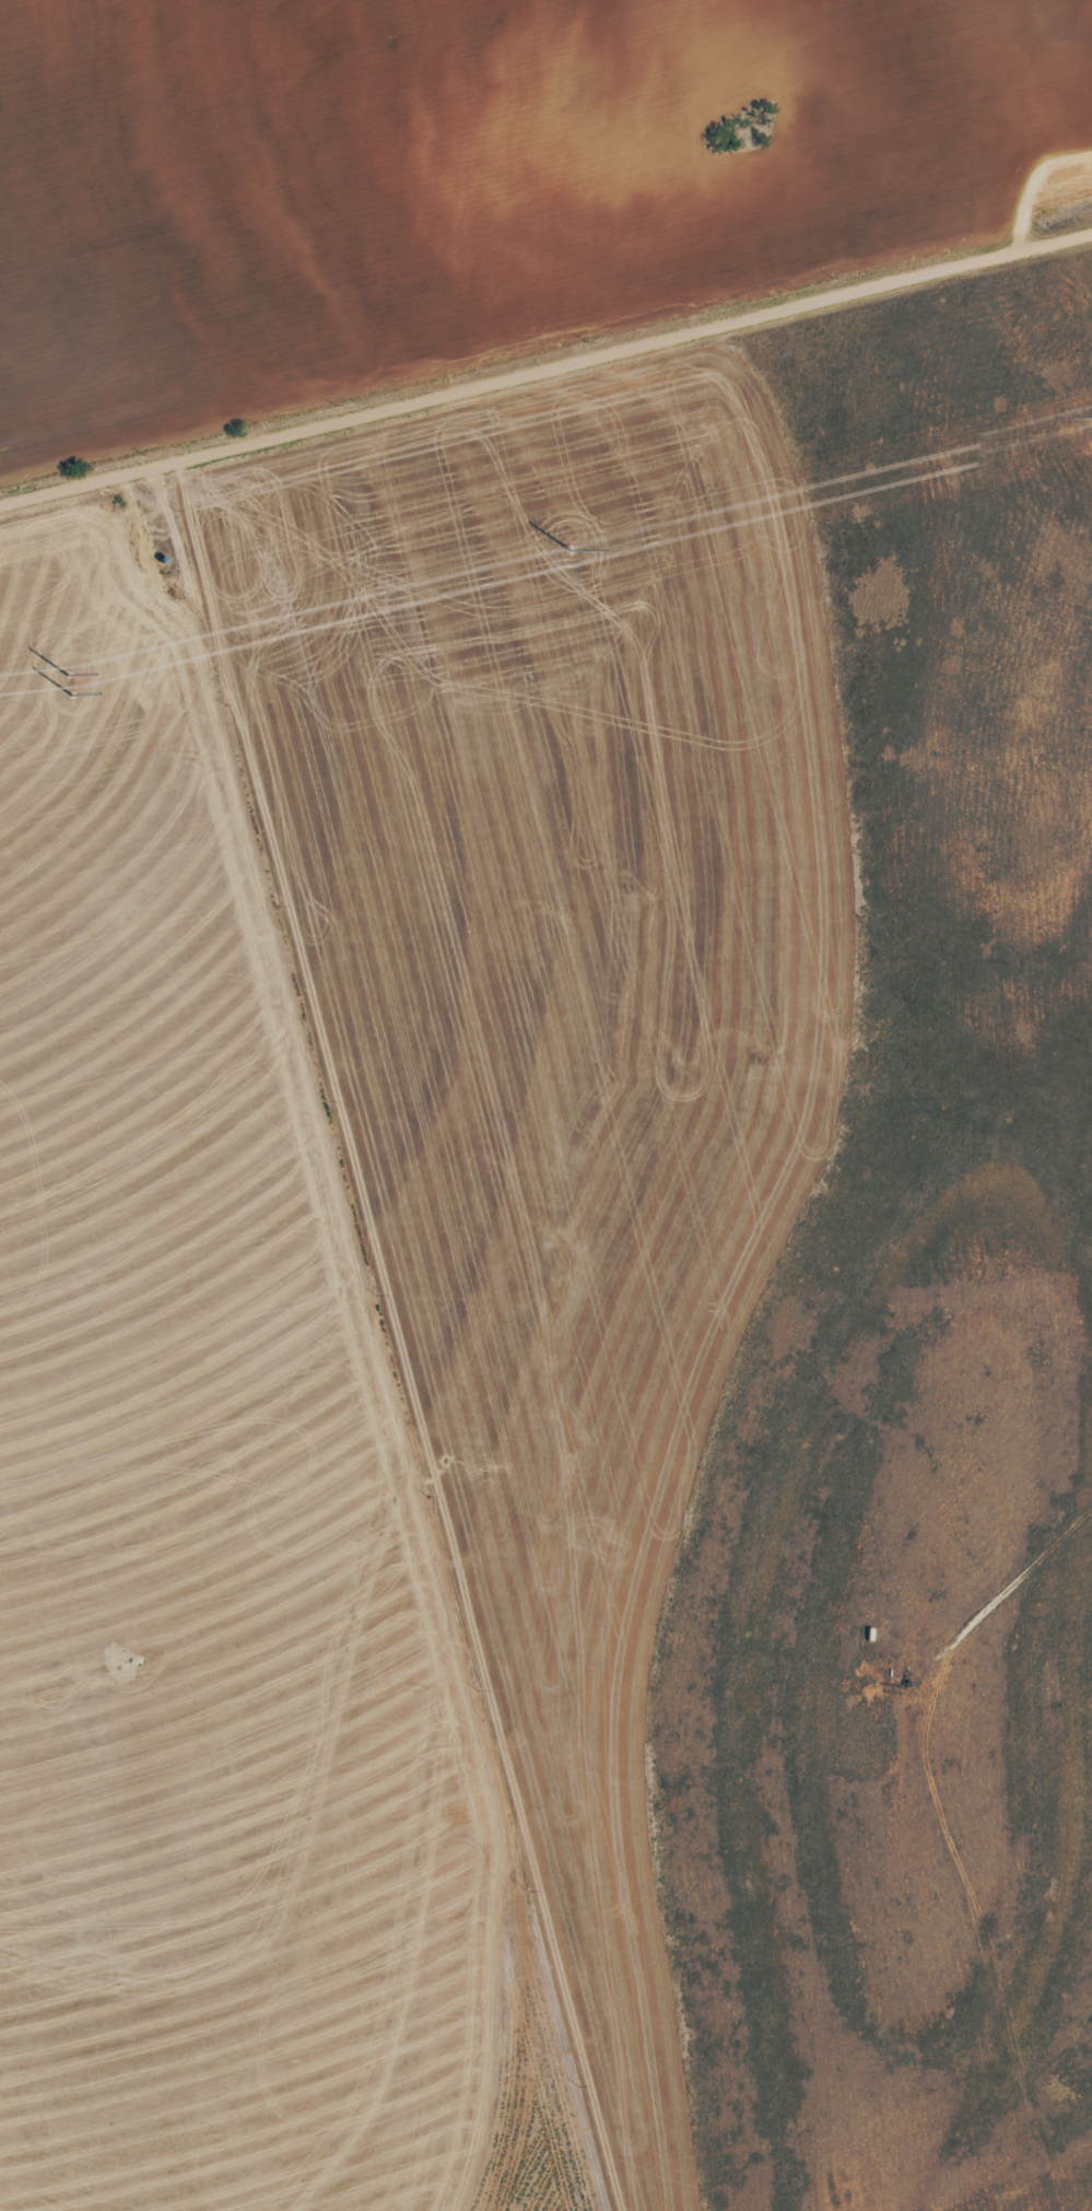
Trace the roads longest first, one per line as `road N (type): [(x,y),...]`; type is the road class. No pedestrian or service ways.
road 1 (residential): [(0,532),(1091,236)]

